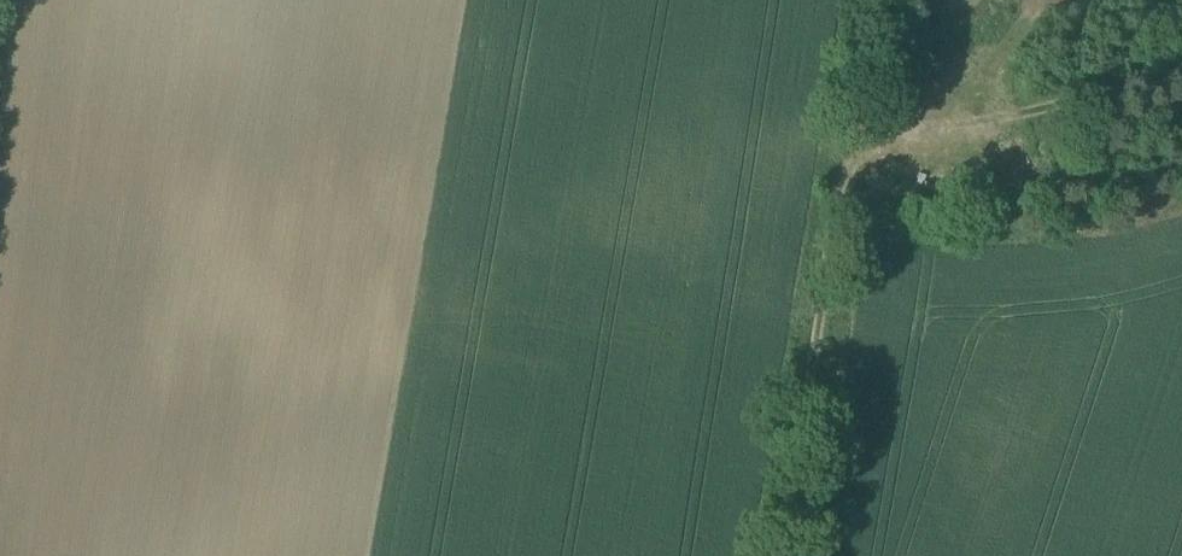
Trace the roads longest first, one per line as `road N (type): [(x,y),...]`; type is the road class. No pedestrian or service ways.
road 1 (track): [(778,555),(840,199),(850,174),(884,150),(924,142)]

